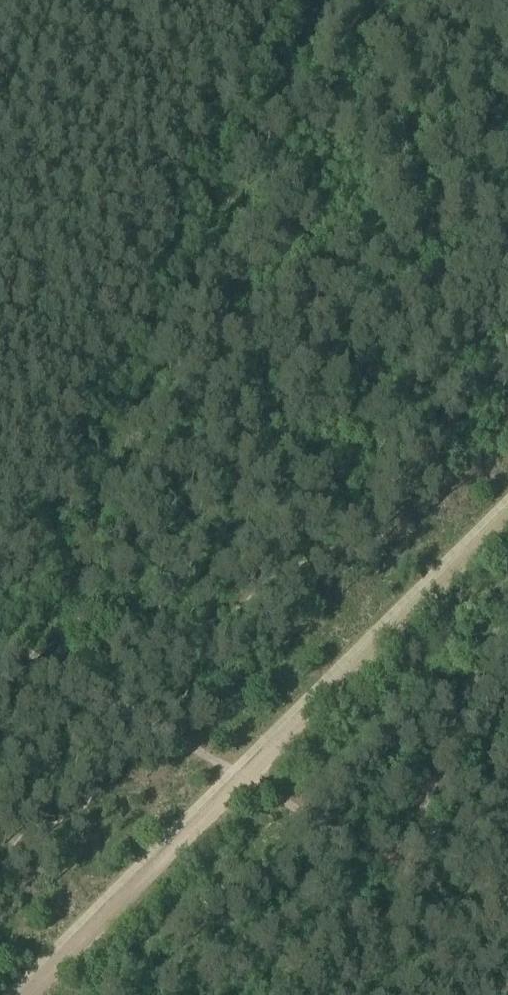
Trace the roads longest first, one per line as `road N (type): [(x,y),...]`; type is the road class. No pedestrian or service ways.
road 1 (track): [(29,994),(507,517)]
road 2 (track): [(400,874),(350,994)]
road 3 (track): [(400,874),(507,934)]

